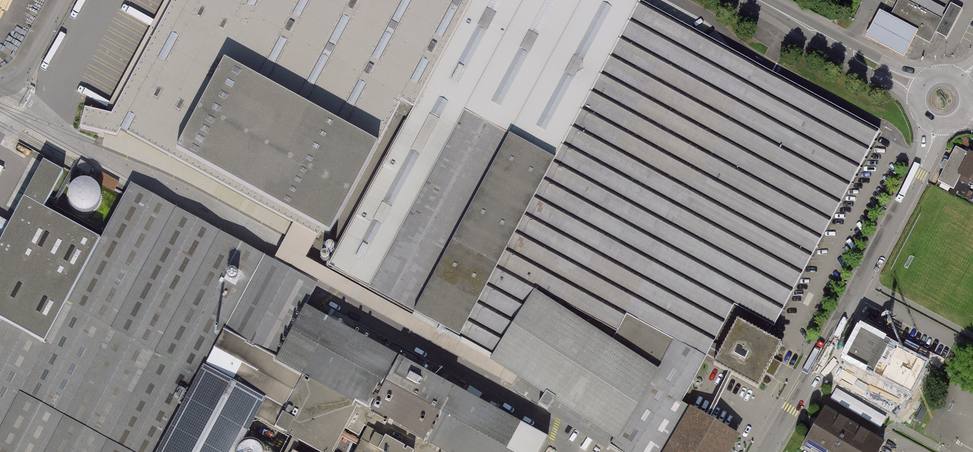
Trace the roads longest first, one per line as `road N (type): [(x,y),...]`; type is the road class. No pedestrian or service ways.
road 1 (residential): [(766,451),(917,173),(937,121)]
road 2 (primary): [(757,0),(923,90)]

